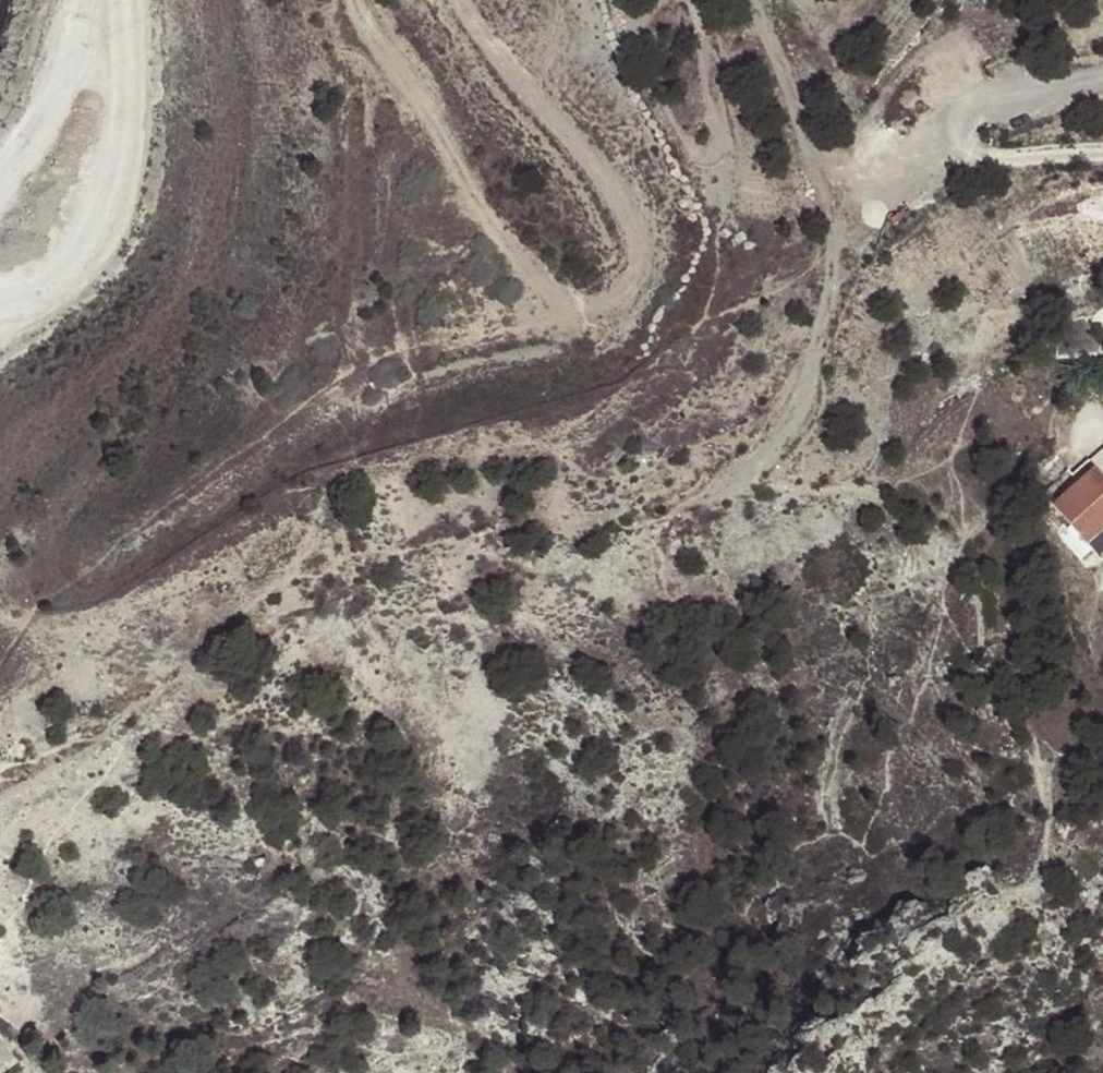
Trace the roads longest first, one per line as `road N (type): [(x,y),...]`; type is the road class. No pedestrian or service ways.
road 1 (track): [(1102,84),(1007,114),(846,224)]

